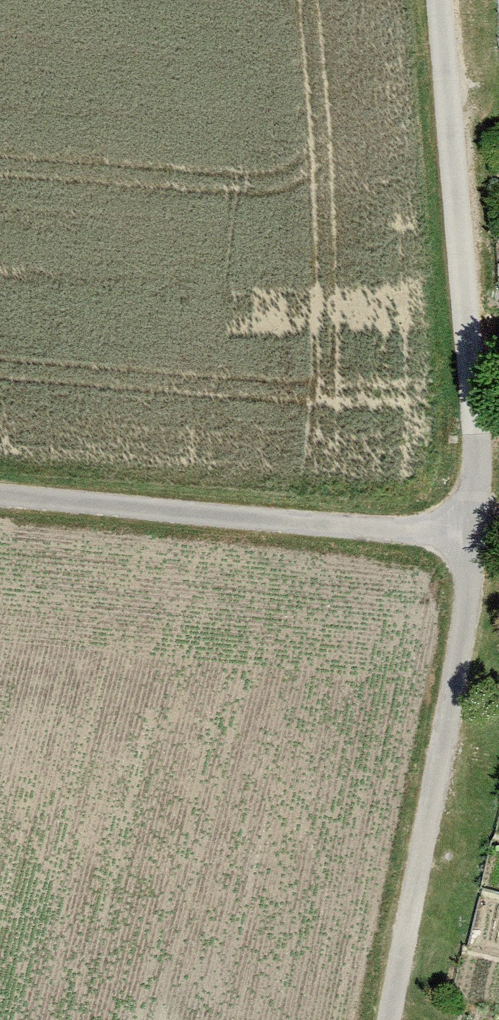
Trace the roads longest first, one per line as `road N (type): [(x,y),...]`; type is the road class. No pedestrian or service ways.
road 1 (track): [(449,0),(488,531),(394,1019)]
road 2 (track): [(0,481),(488,531)]

